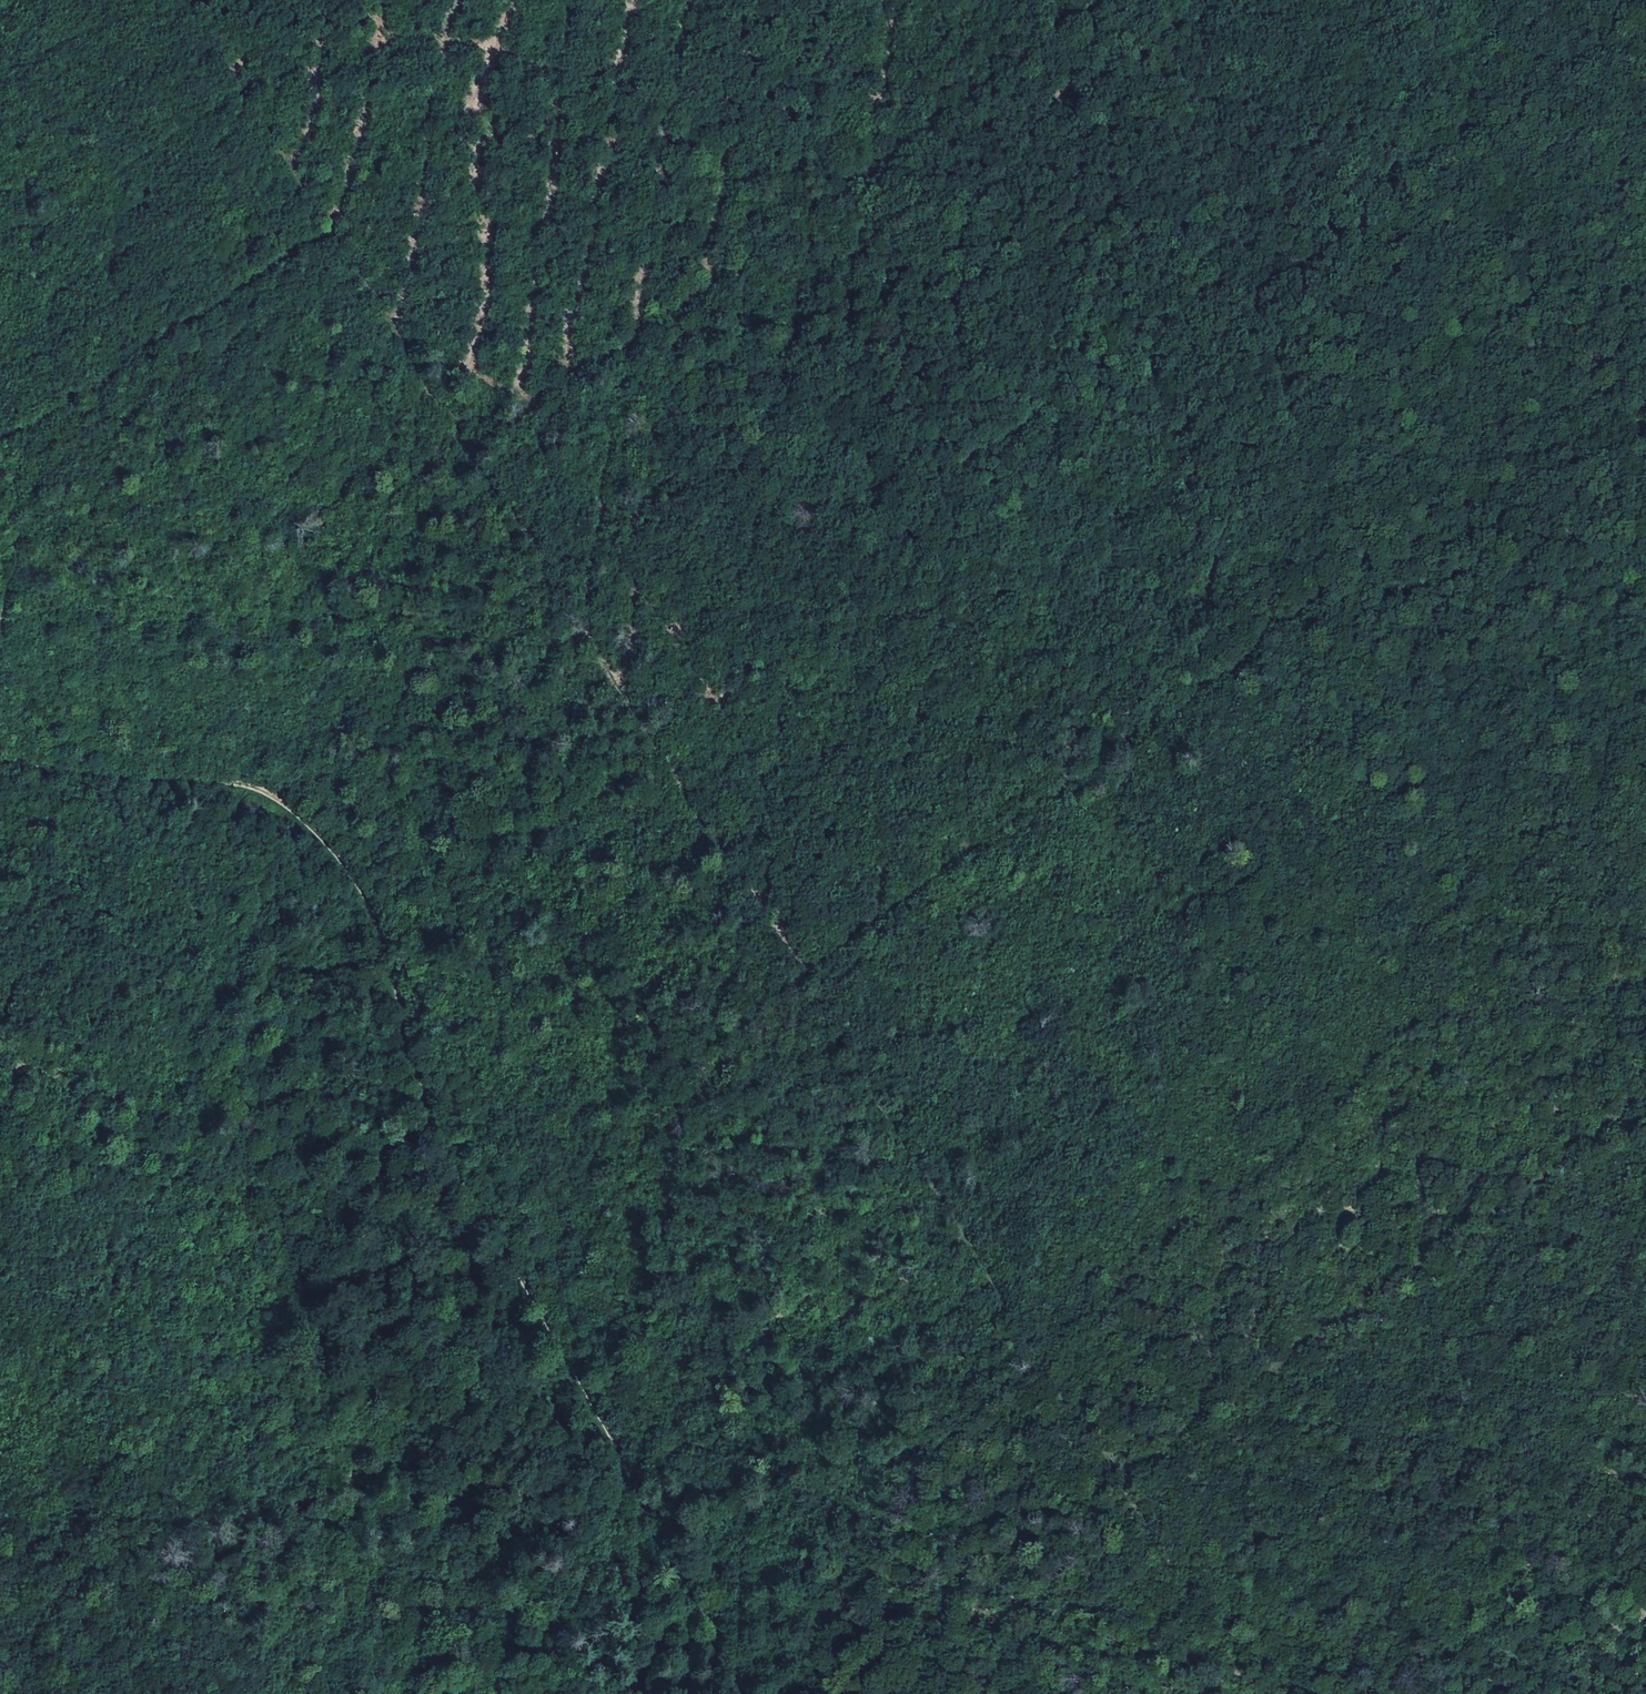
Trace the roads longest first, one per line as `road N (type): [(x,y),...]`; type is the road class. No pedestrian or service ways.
road 1 (track): [(747,1693),(592,1424),(441,1098),(366,899),(324,841),(262,792),(0,760)]

